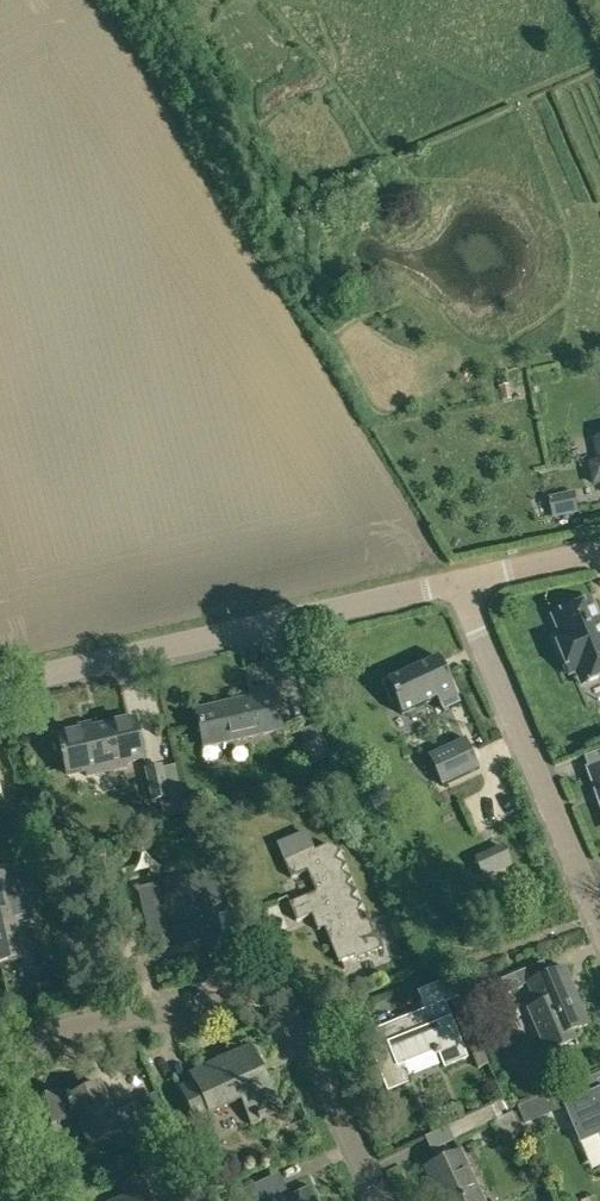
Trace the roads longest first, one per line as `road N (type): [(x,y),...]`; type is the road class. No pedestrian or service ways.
road 1 (residential): [(383,1200),(299,1016),(277,993),(244,988),(0,1044)]
road 2 (unclassified): [(0,683),(460,583)]
road 3 (unclassified): [(586,880),(460,583)]
road 4 (unclassified): [(460,583),(599,552)]

